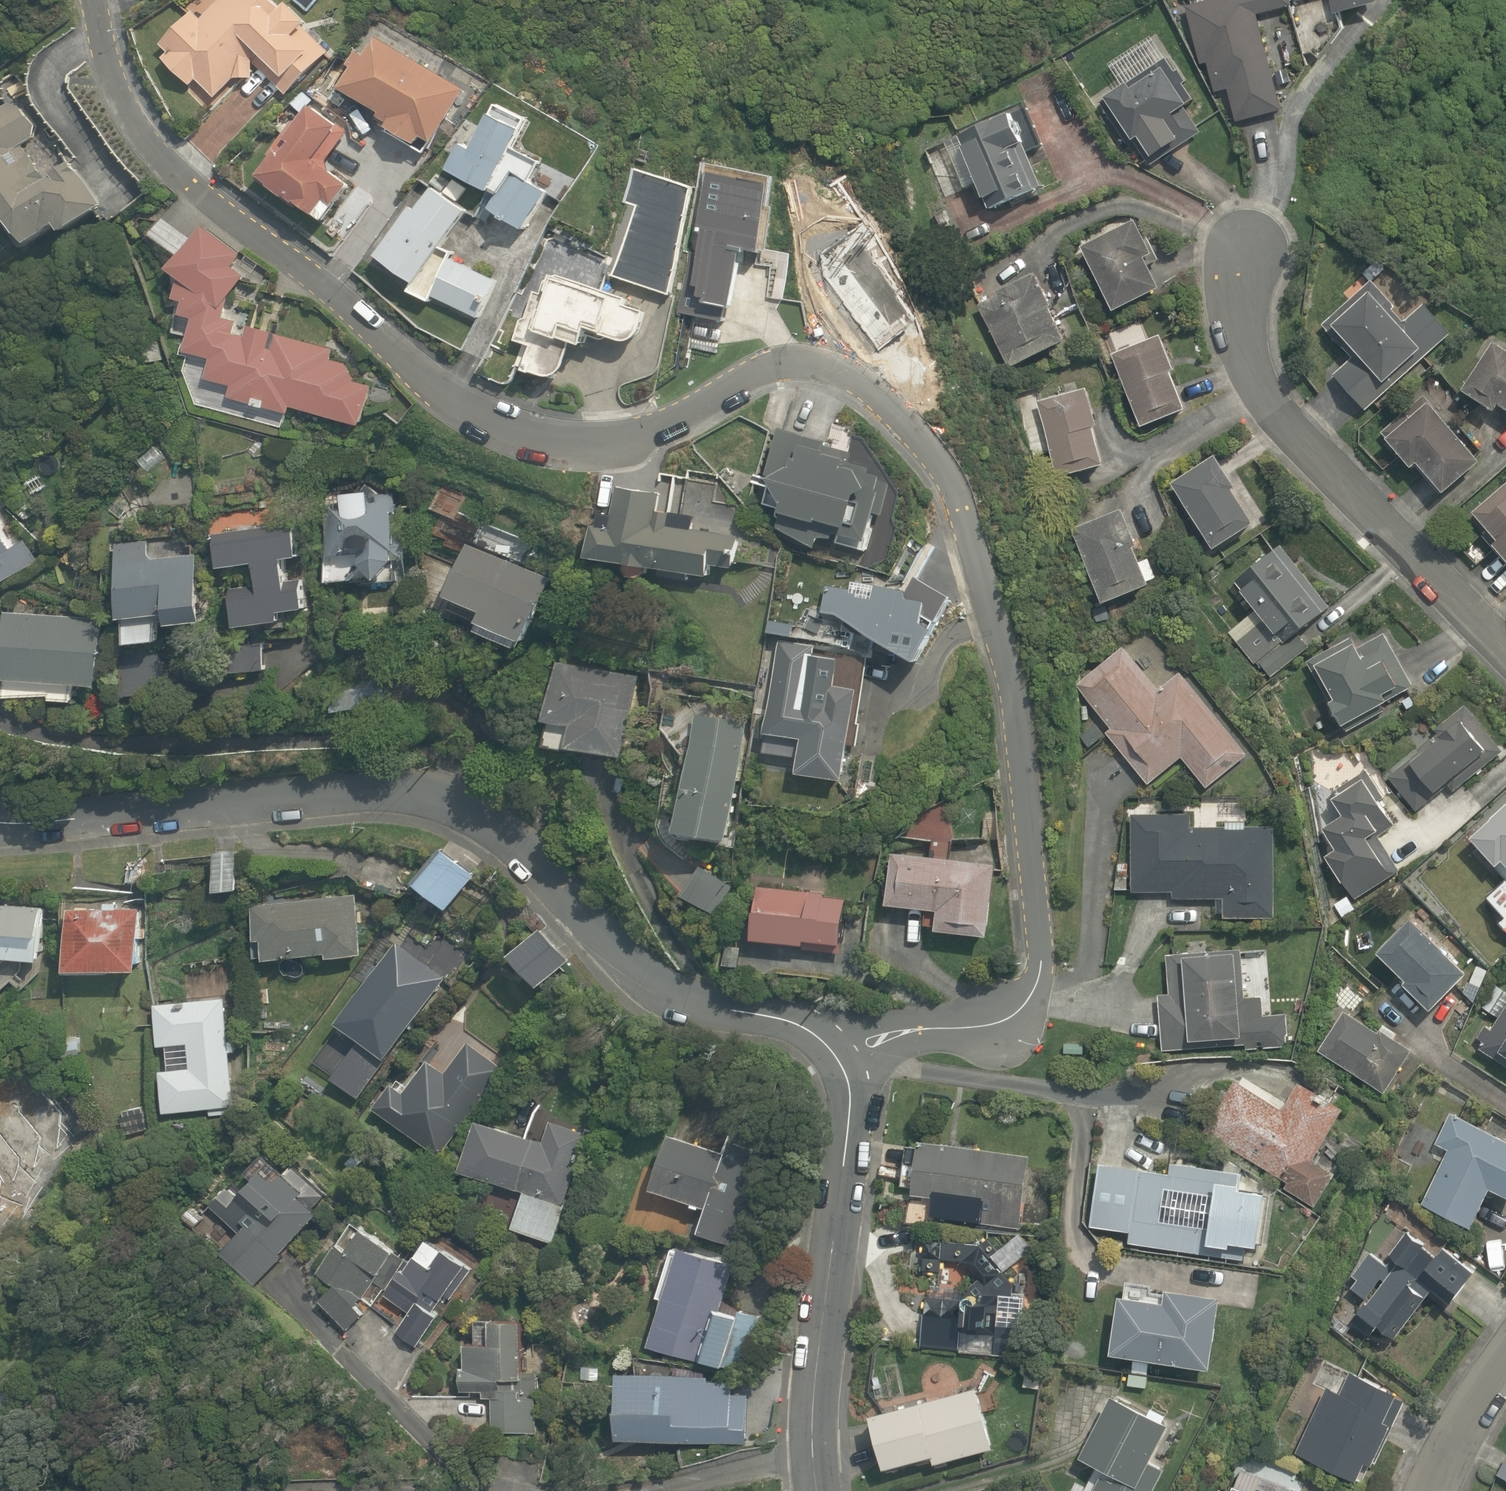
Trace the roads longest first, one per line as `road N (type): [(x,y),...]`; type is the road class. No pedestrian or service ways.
road 1 (residential): [(849,1033),(1006,1020),(1037,984),(1043,955),(1011,679),(954,480),(863,379),(826,366),(710,402),(637,440),(529,444),(424,383),(328,294),(163,162),(114,83),(94,0)]
road 2 (residential): [(0,822),(400,794),(459,802),(509,834),(636,969),(691,1006),(849,1033)]
road 3 (residential): [(1505,647),(1270,407),(1244,317),(1251,228)]
road 4 (residential): [(849,1033),(851,1103),(812,1463)]
road 5 (residential): [(447,1490),(272,1295)]
road 6 (residential): [(812,1463),(655,1490)]
road 7 (residential): [(1436,1490),(1505,1365)]

